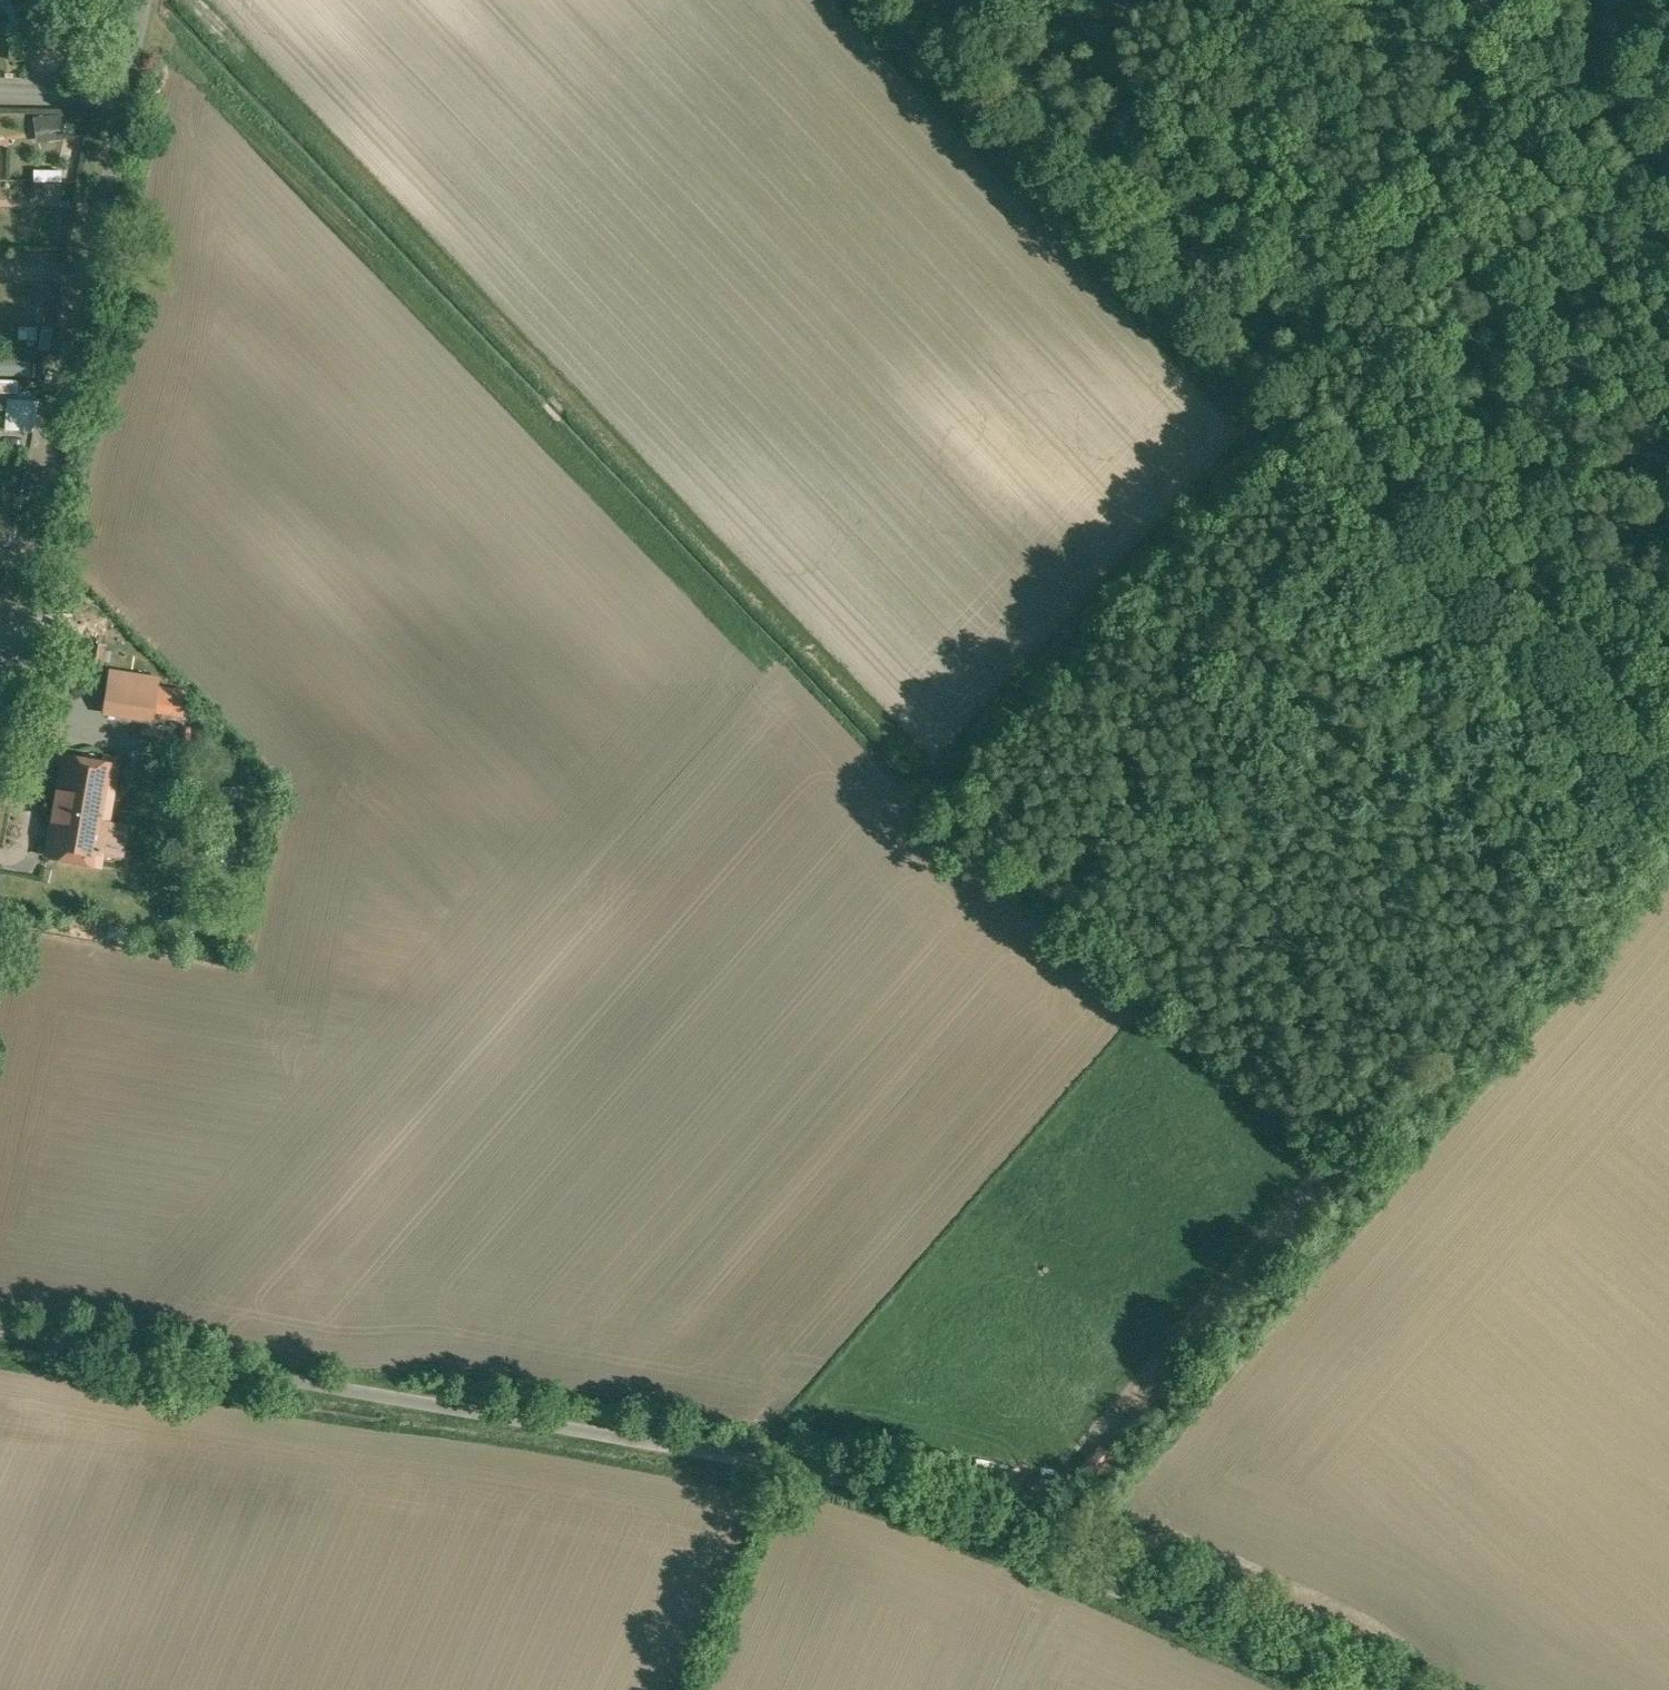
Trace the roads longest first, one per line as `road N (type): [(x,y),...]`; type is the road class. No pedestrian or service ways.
road 1 (unclassified): [(0,1329),(846,1481),(1335,1689)]
road 2 (unclassified): [(126,95),(11,630)]
road 3 (track): [(1471,0),(1642,175)]
road 4 (residential): [(0,94),(126,95)]

